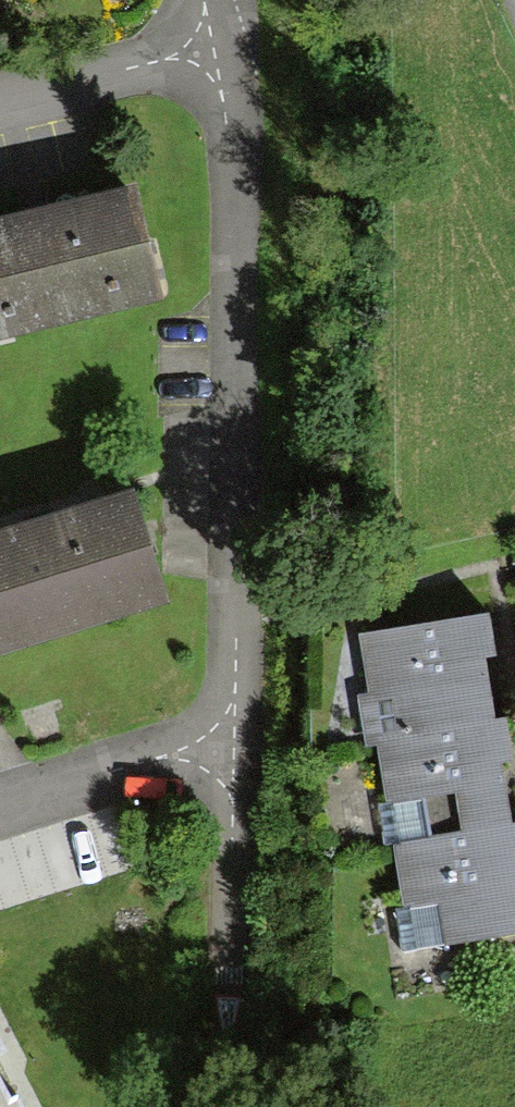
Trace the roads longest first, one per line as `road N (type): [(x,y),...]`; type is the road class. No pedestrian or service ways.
road 1 (residential): [(222,60),(230,720)]
road 2 (residential): [(230,720),(211,1106)]
road 3 (residential): [(0,794),(230,720)]
road 4 (residential): [(0,114),(222,60)]

